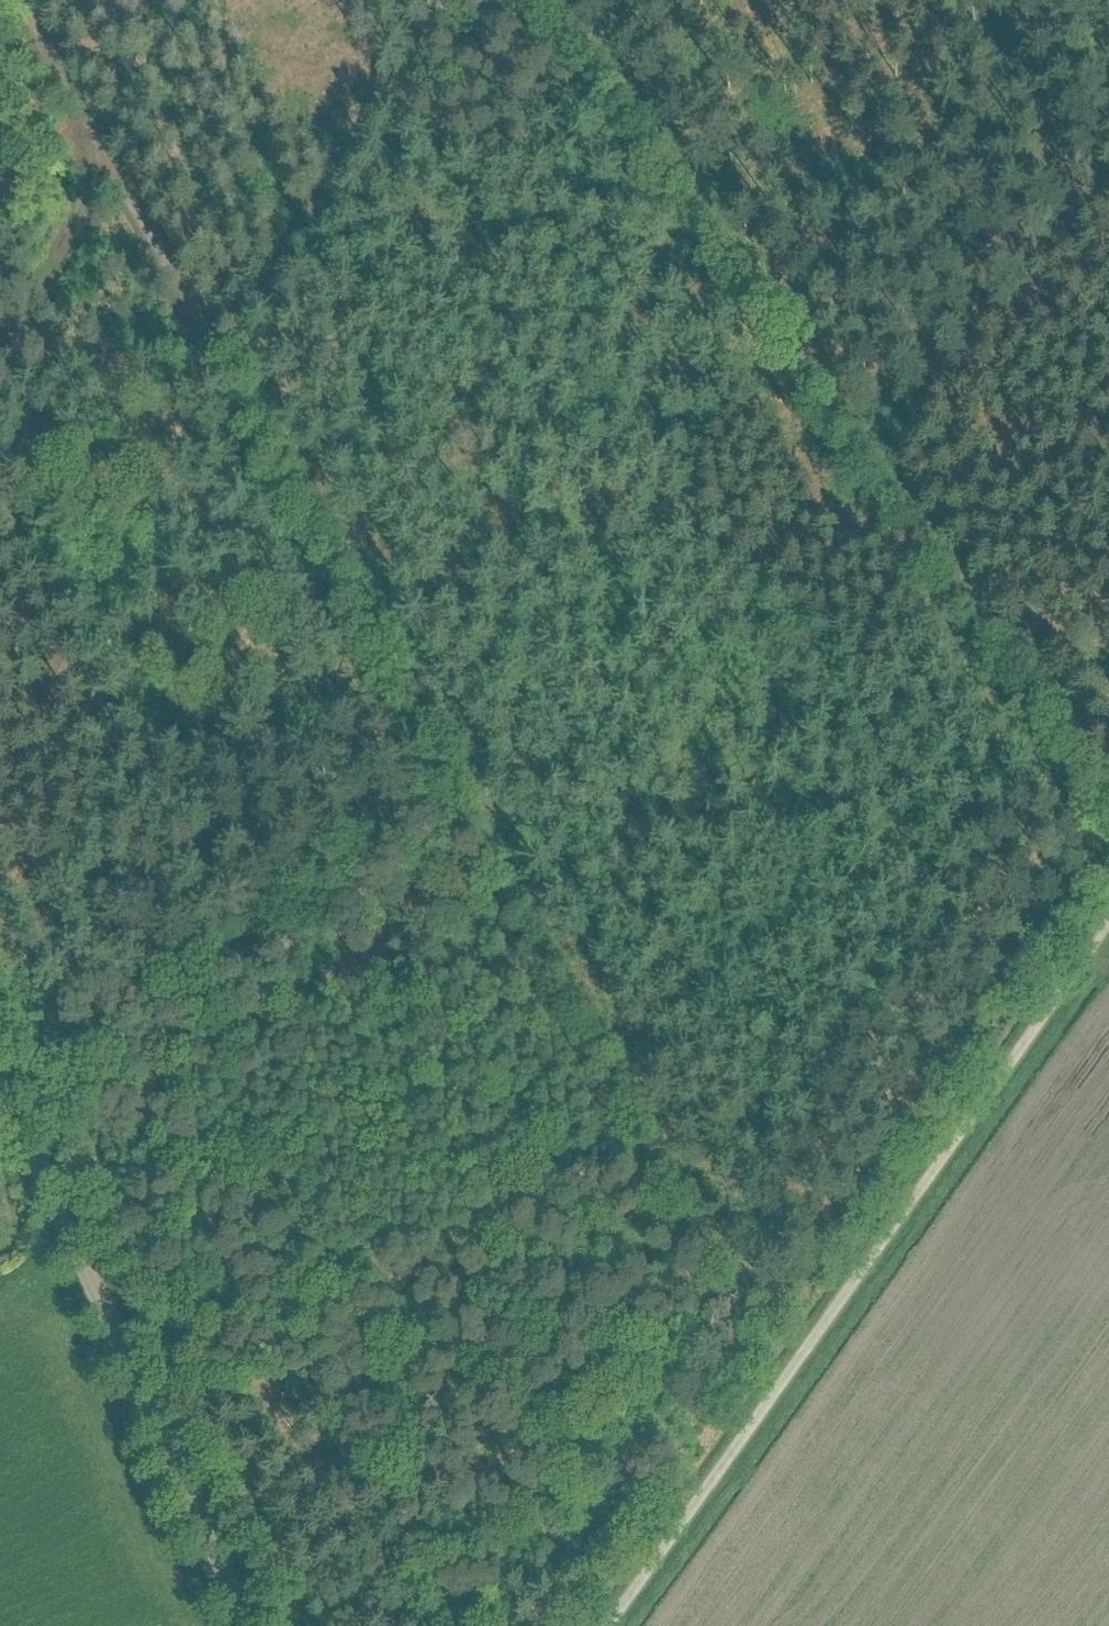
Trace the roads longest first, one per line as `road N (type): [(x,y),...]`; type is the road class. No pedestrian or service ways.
road 1 (unclassified): [(607,1625),(1108,917)]
road 2 (track): [(443,0),(222,339),(191,352),(117,360),(14,324)]
road 3 (unclassified): [(247,1625),(0,1084)]
road 4 (track): [(208,346),(18,0)]
road 5 (track): [(0,336),(36,292),(107,162)]

